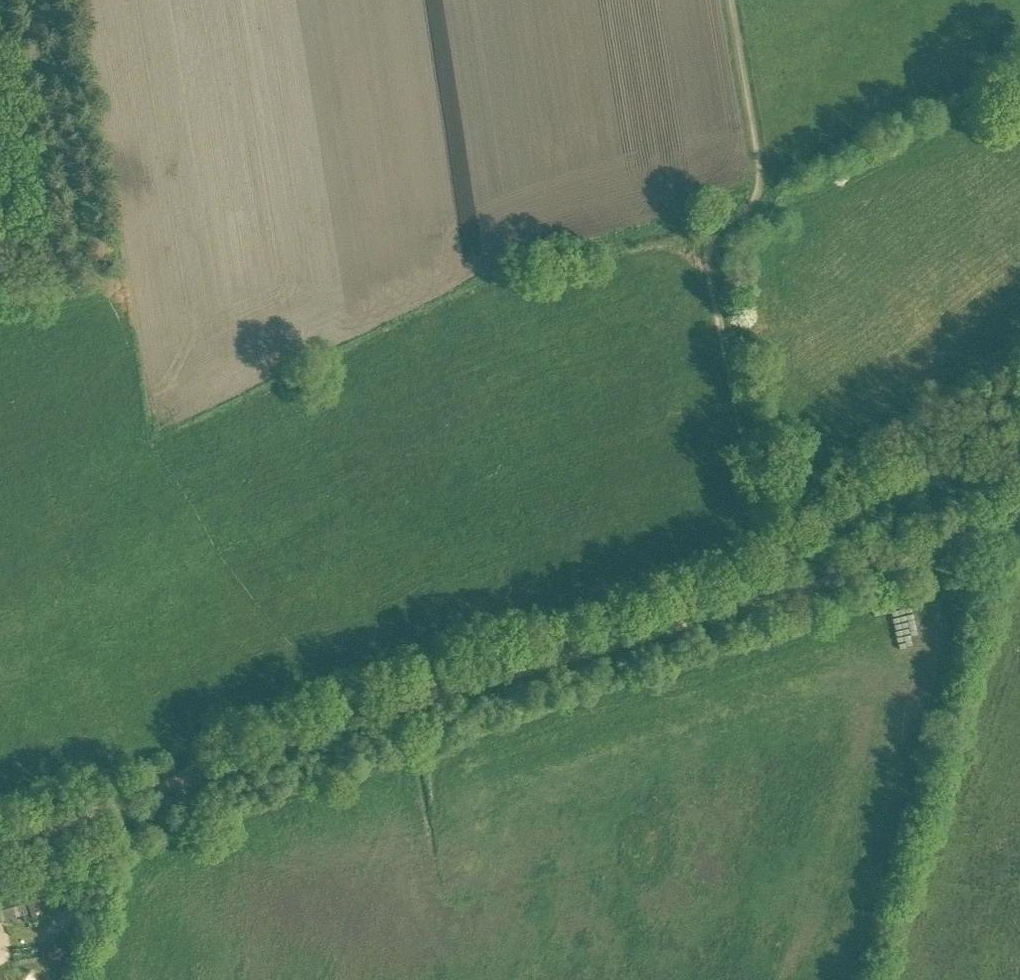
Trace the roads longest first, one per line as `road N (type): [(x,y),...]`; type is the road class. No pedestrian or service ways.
road 1 (track): [(1019,522),(0,842)]
road 2 (track): [(728,0),(756,174),(752,203),(709,239),(709,287),(757,496),(769,522),(822,583)]

